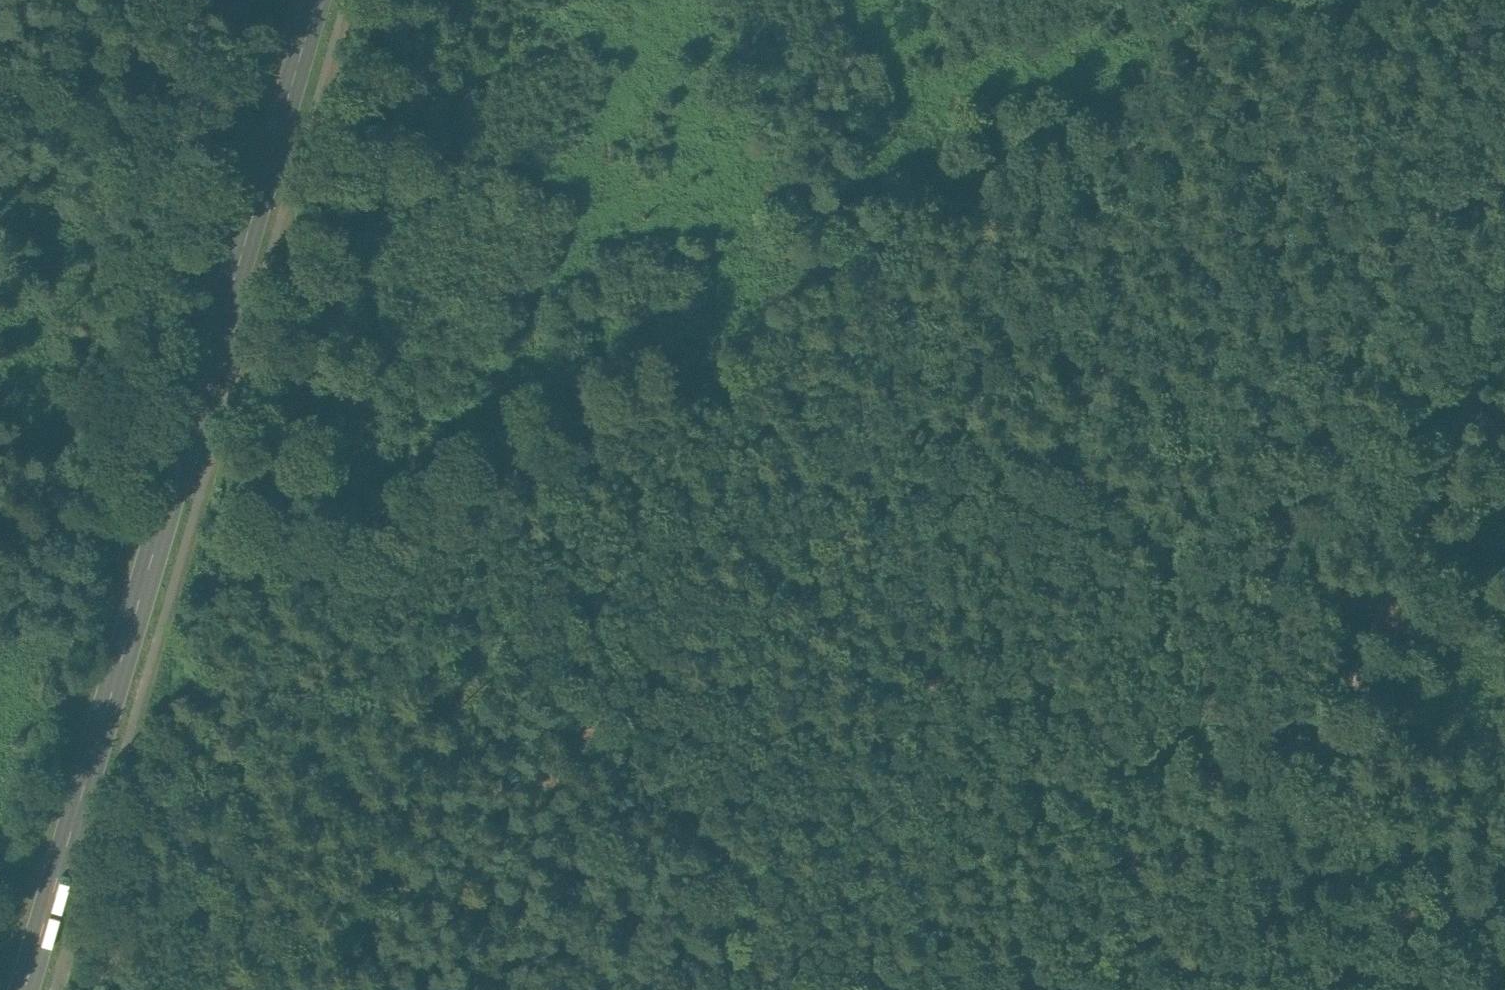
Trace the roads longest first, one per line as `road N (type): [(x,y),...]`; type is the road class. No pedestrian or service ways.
road 1 (primary): [(25,989),(316,0)]
road 2 (track): [(1225,989),(1504,289)]

